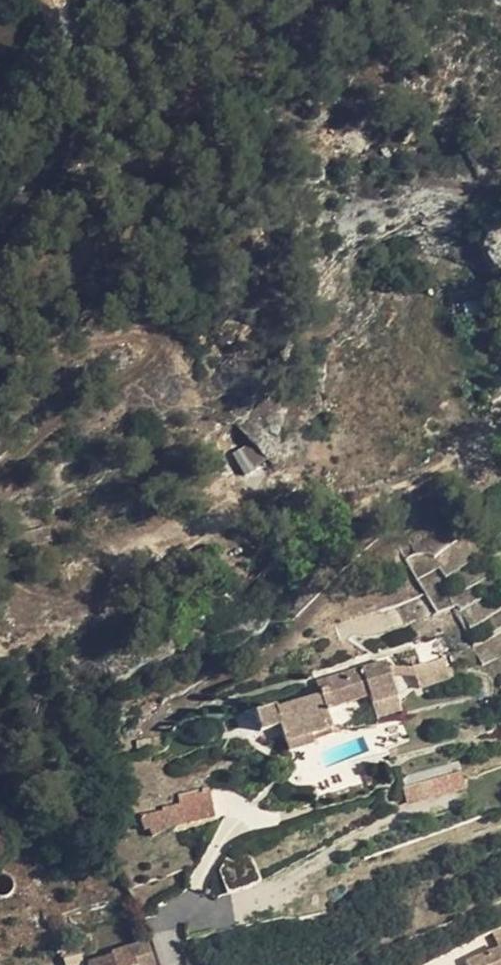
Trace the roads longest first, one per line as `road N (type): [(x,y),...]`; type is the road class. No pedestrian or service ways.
road 1 (residential): [(85,0),(64,131),(0,226)]

